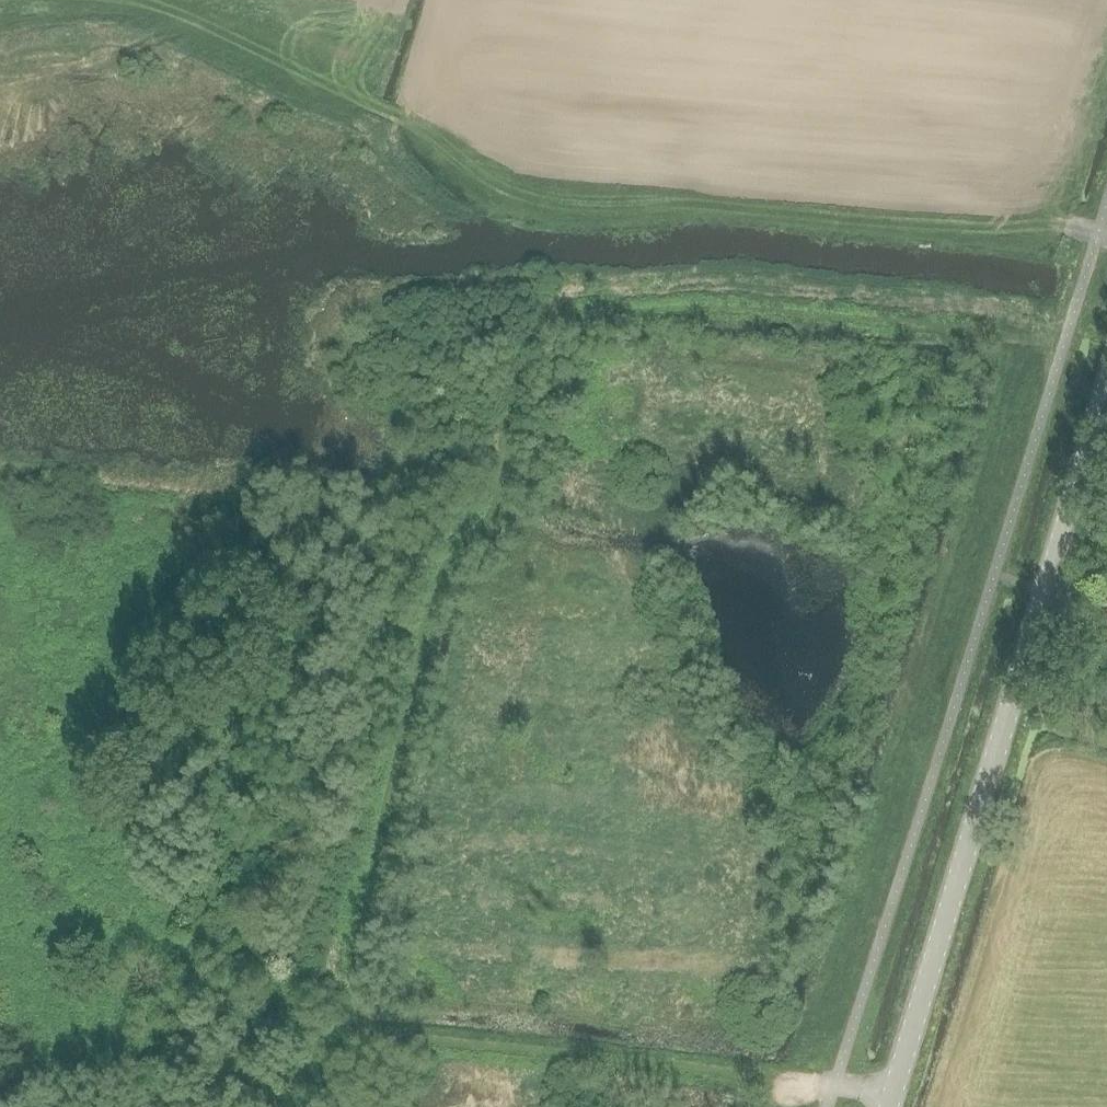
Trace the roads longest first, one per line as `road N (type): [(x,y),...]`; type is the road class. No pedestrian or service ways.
road 1 (secondary): [(894,1091),(1106,391)]

